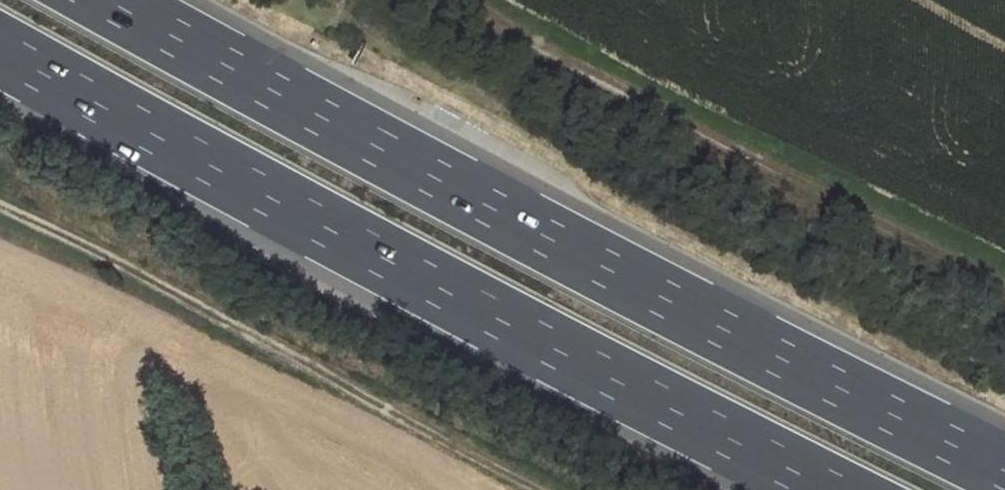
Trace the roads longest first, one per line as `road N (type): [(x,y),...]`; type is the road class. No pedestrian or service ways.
road 1 (motorway): [(1004,470),(463,193),(109,0)]
road 2 (motorway): [(0,50),(830,489)]
road 3 (track): [(456,0),(1004,288)]
road 4 (track): [(0,212),(267,338),(547,489)]

